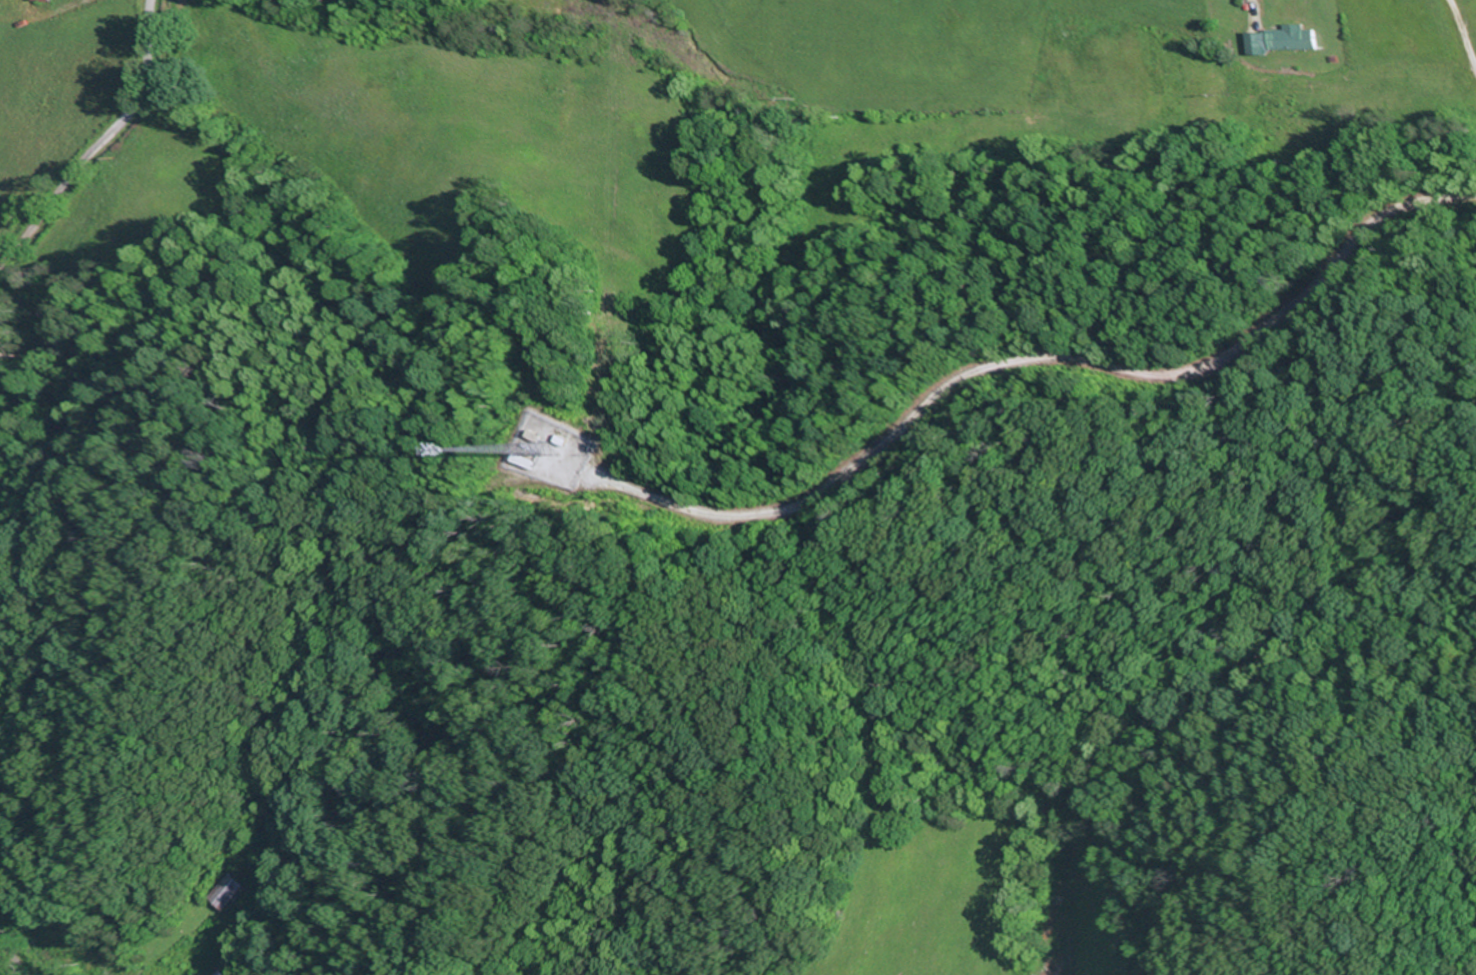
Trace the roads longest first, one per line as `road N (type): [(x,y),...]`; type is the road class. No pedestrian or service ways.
road 1 (residential): [(0,268),(130,112),(146,72),(152,0)]

